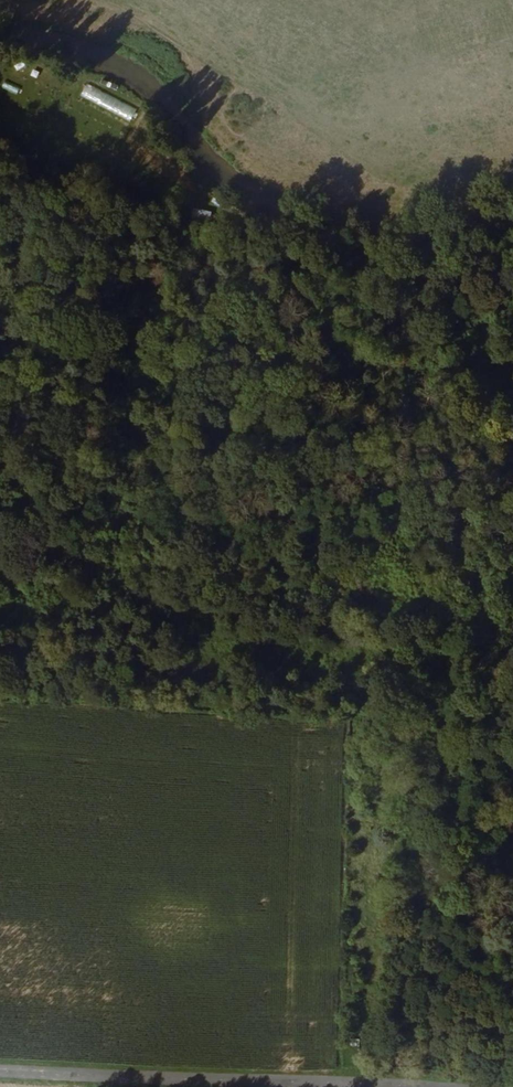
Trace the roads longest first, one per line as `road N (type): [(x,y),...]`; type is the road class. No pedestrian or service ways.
road 1 (tertiary): [(0,1075),(378,1086)]

